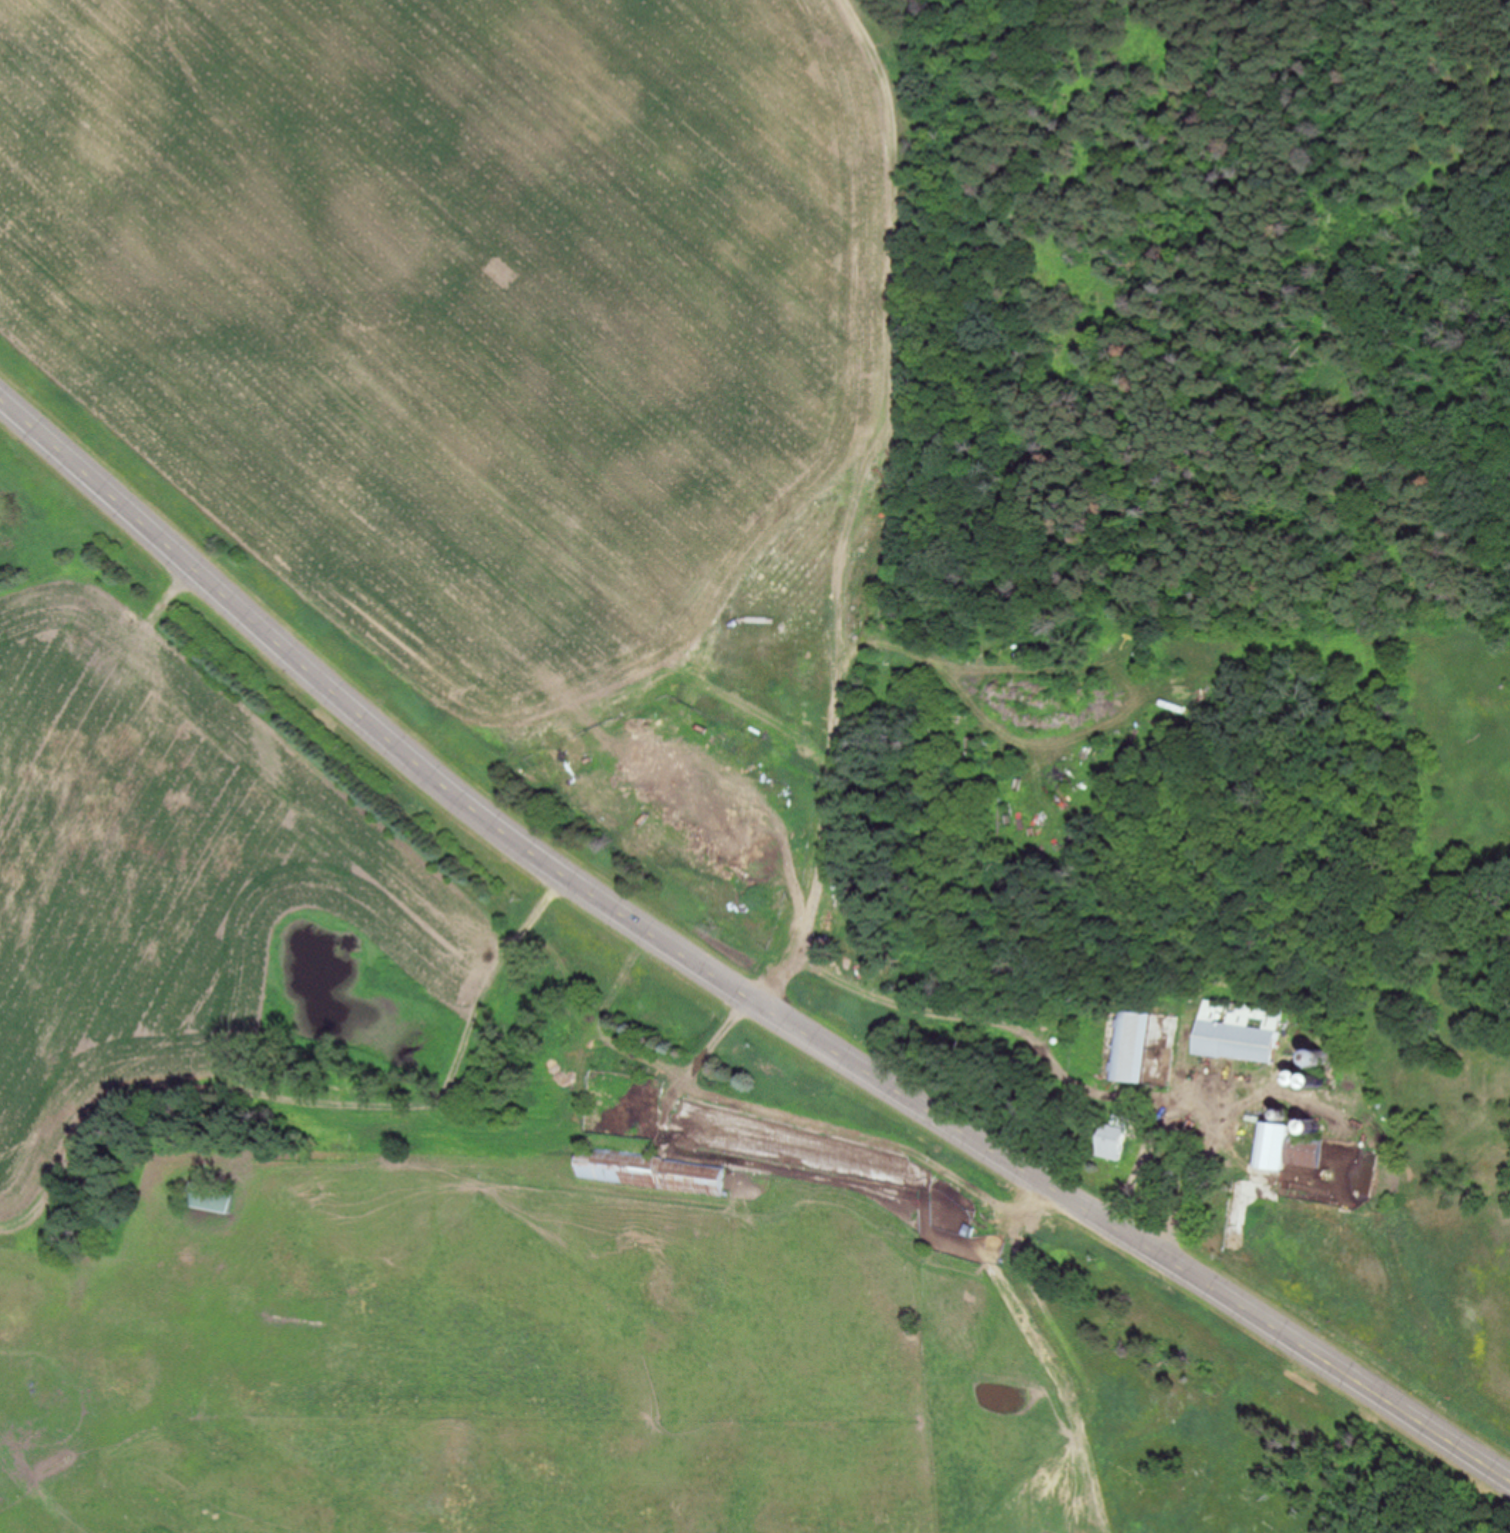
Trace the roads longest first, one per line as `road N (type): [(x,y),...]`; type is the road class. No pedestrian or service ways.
road 1 (residential): [(1509,1475),(544,864),(440,783),(0,399)]

